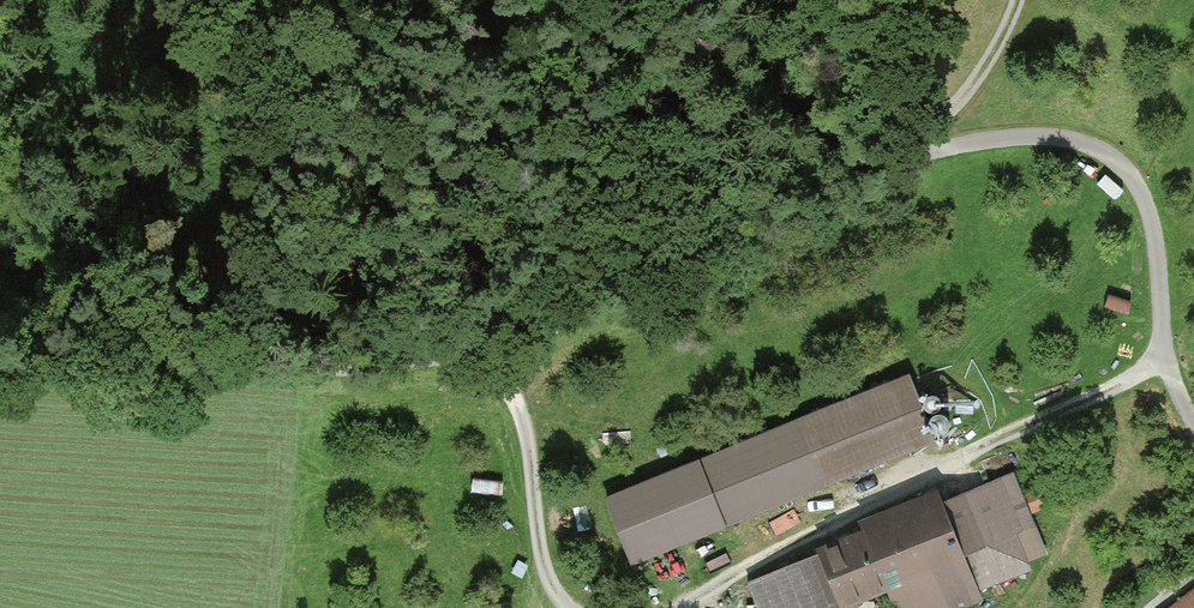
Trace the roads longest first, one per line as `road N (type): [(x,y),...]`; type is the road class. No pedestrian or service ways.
road 1 (track): [(0,351),(352,366),(471,354),(578,316),(858,177)]
road 2 (track): [(858,177),(1011,139),(1094,149),(1130,177),(1152,224),(1165,360),(1193,419)]
road 3 (track): [(684,607),(935,463)]
road 4 (track): [(471,354),(507,384),(529,455),(553,594),(568,607)]
road 5 (track): [(1165,360),(935,463)]
road 6 (track): [(858,177),(929,127),(983,65),(1012,0)]

